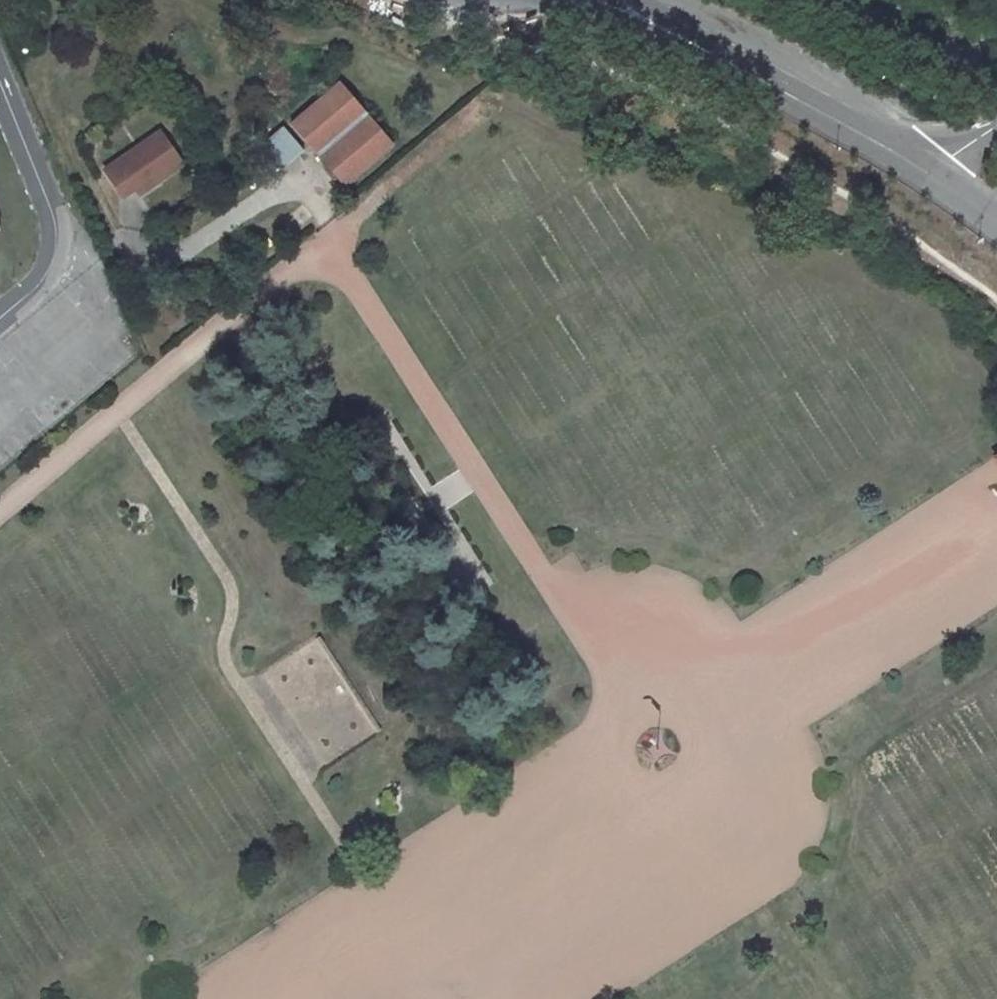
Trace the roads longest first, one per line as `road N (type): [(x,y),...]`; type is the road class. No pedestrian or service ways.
road 1 (tertiary): [(926,171),(654,18)]
road 2 (unclassified): [(0,317),(48,271),(56,242),(0,85)]

